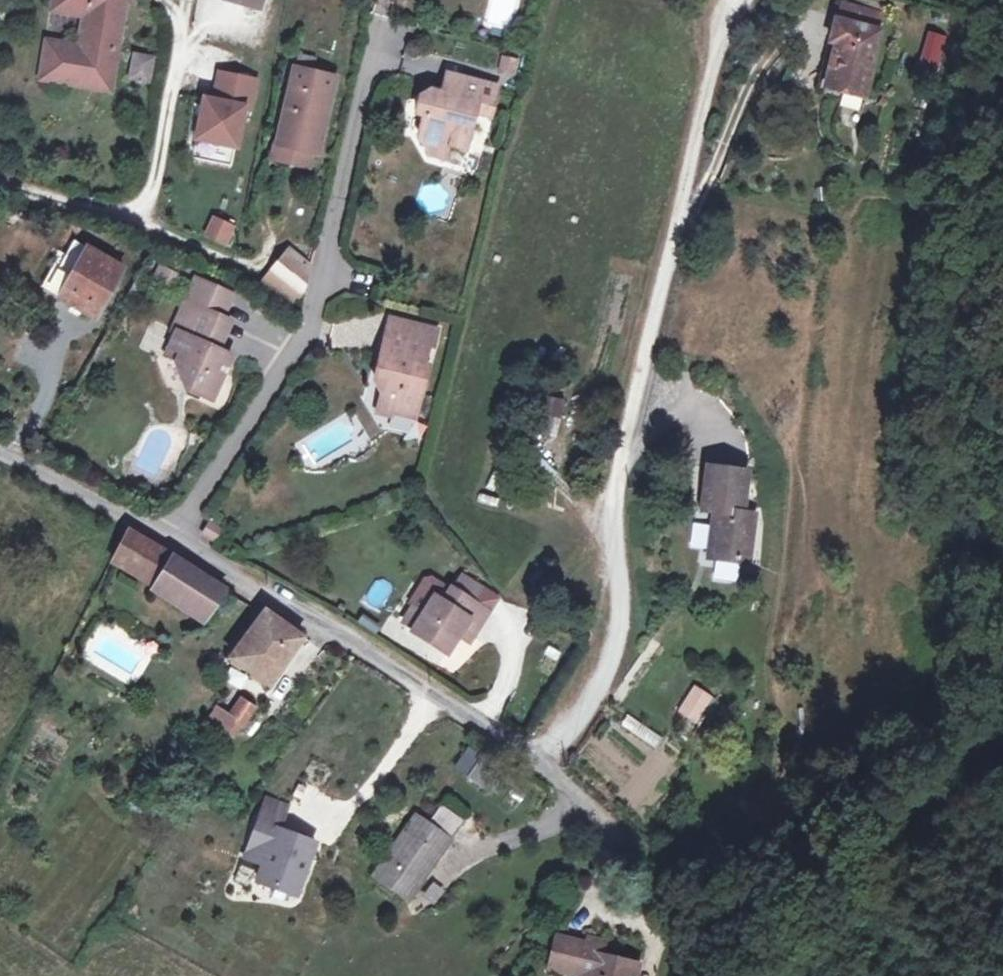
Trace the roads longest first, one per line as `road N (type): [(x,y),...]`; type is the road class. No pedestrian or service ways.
road 1 (residential): [(541,764),(620,643),(604,507),(726,2)]
road 2 (residential): [(165,540),(541,764)]
road 3 (residential): [(0,184),(146,225),(194,0)]
road 4 (residential): [(165,540),(313,335),(340,213)]
road 5 (track): [(705,938),(844,879),(1002,736)]
road 6 (residential): [(541,764),(664,881),(705,938)]
road 7 (residential): [(0,456),(165,540)]

